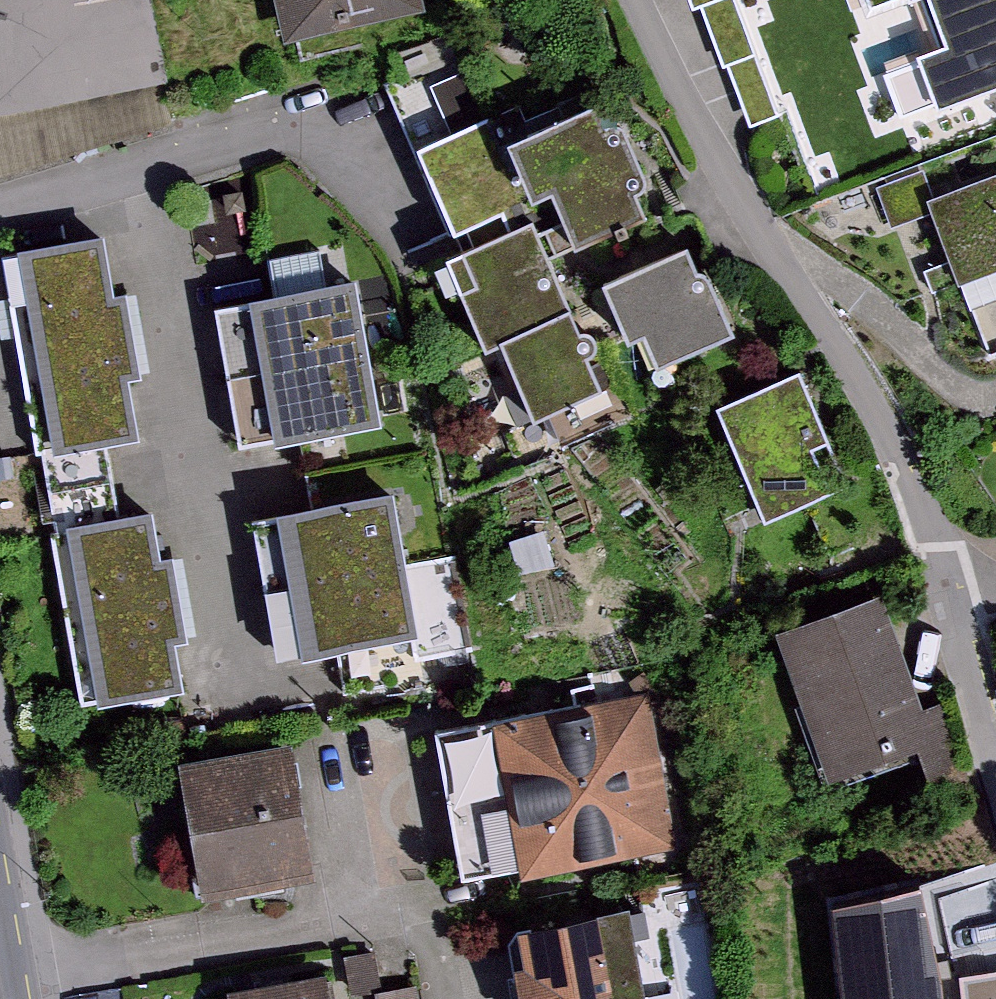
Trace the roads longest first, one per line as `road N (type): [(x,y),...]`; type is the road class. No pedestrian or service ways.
road 1 (residential): [(641,0),(699,138),(837,354),(952,574),(995,786)]

